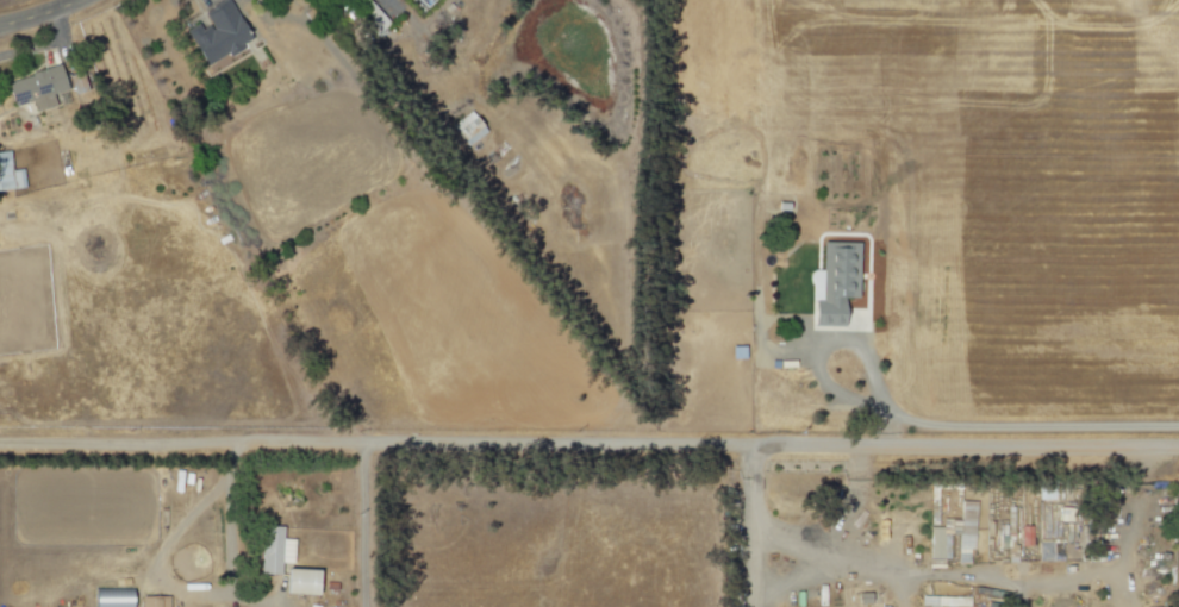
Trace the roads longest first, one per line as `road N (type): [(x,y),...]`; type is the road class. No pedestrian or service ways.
road 1 (residential): [(1178,457),(360,442),(0,455)]
road 2 (residential): [(360,442),(364,606)]

